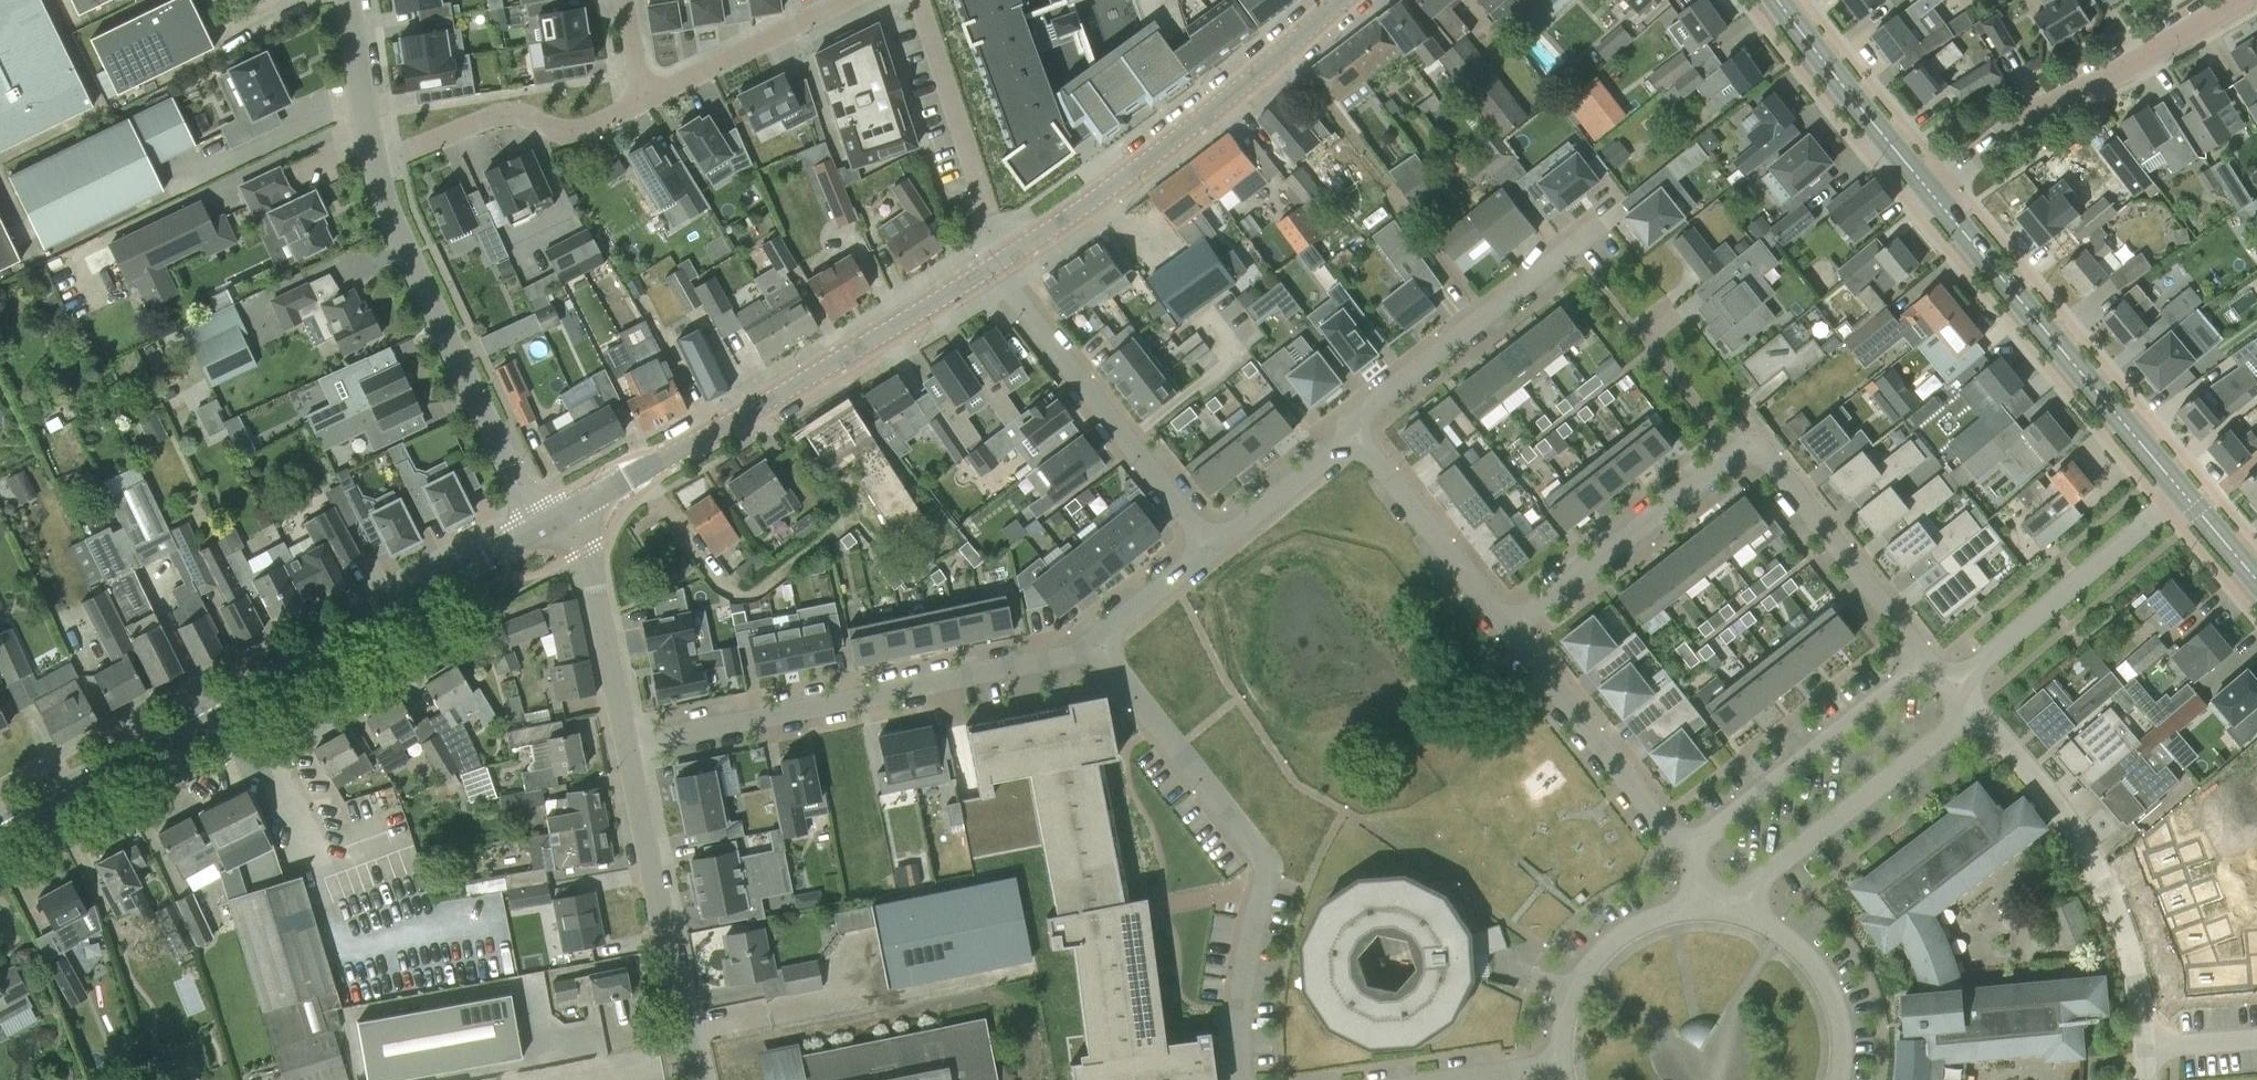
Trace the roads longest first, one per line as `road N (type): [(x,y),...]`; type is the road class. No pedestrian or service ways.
road 1 (tertiary): [(2,823),(542,527)]
road 2 (tertiary): [(567,513),(1004,257)]
road 3 (residential): [(1098,649),(1264,871),(1238,1006),(1242,1079)]
road 4 (residential): [(626,744),(1098,649)]
road 5 (tertiary): [(1004,257),(1342,0)]
road 6 (unclassified): [(542,527),(444,337),(371,166)]
road 7 (tertiary): [(2186,496),(1933,191)]
road 8 (residential): [(2146,1043),(2140,984),(2083,840),(1970,712)]
road 9 (unclassified): [(1933,191),(1992,141),(2237,0)]
road 10 (residential): [(1209,549),(1050,337),(1004,257)]
road 11 (residential): [(699,1079),(626,744)]
road 12 (residential): [(1356,436),(1353,418),(1608,220)]
road 13 (residential): [(1729,910),(1970,712)]
road 14 (residential): [(1950,691),(2186,496)]
road 15 (residential): [(1733,449),(1759,447),(1927,668)]
road 16 (residential): [(1927,668),(1689,850)]
road 17 (residential): [(646,96),(573,131),(513,110),(371,166)]
road 18 (residential): [(1504,628),(1733,449)]
road 19 (residential): [(1504,628),(1689,850)]
road 20 (residential): [(920,0),(1004,257)]
road 21 (tertiary): [(1933,191),(1782,0)]
road 22 (residential): [(1356,436),(1504,628)]
road 23 (residential): [(626,744),(591,564),(567,513)]
road 24 (residential): [(1691,907),(1638,922),(1585,969),(1564,1017),(1563,1069)]
road 25 (residential): [(847,0),(646,96)]
road 26 (residential): [(1834,1079),(1840,1049),(1833,1004),(1812,963),(1779,932),(1729,910)]
road 27 (residential): [(1673,309),(1641,332),(1733,449)]
road 28 (residential): [(1209,549),(1356,436)]
road 29 (unclassified): [(371,166),(346,0)]
road 30 (residential): [(1098,649),(1107,626),(1209,549)]

